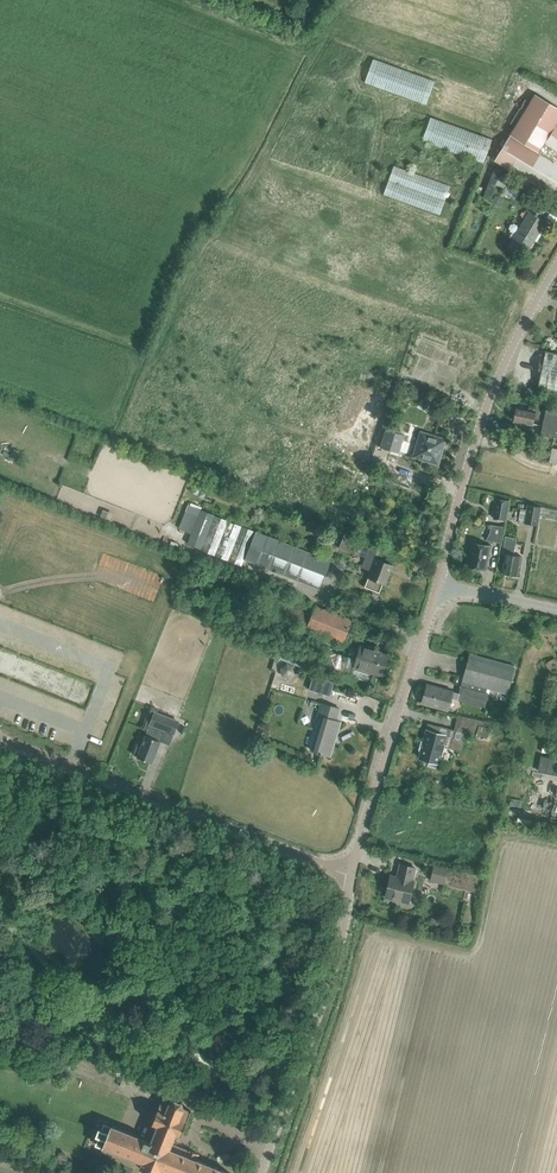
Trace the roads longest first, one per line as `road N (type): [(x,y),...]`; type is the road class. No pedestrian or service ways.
road 1 (unclassified): [(352,877),(0,744)]
road 2 (unclassified): [(437,586),(488,403),(556,265)]
road 3 (unclassified): [(263,1172),(337,958),(352,877)]
road 4 (unclassified): [(352,877),(437,586)]
road 5 (unclassified): [(556,609),(437,586)]

